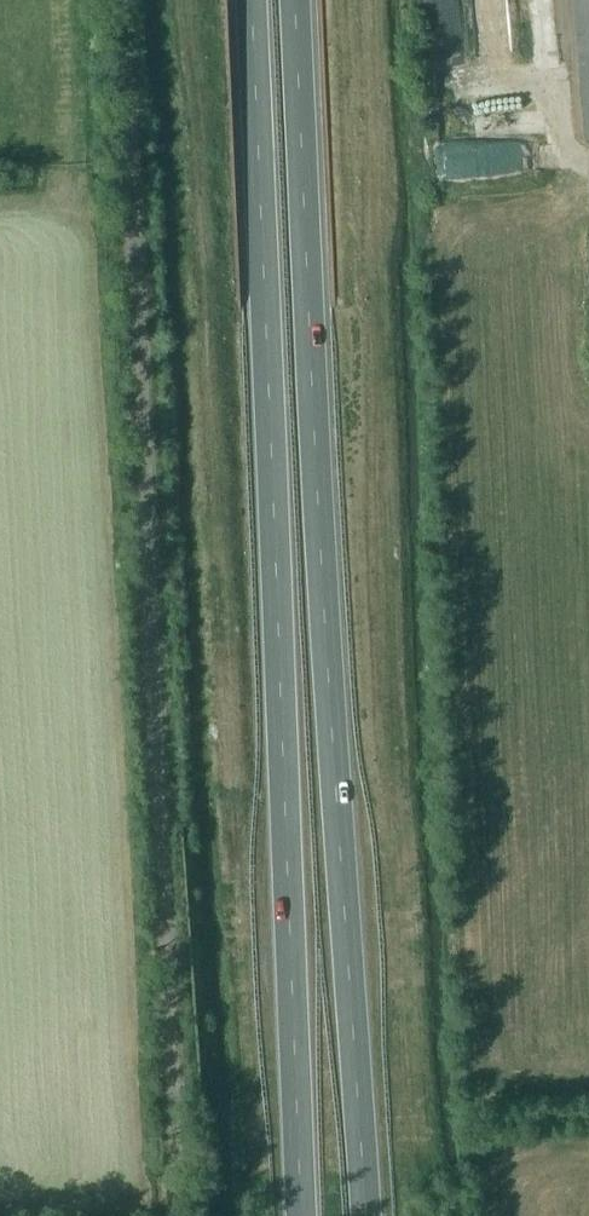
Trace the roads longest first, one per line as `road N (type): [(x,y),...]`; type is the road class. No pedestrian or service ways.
road 1 (trunk): [(364,1215),(323,600),(295,0)]
road 2 (track): [(180,1215),(117,0)]
road 3 (trunk): [(251,0),(302,1215)]

